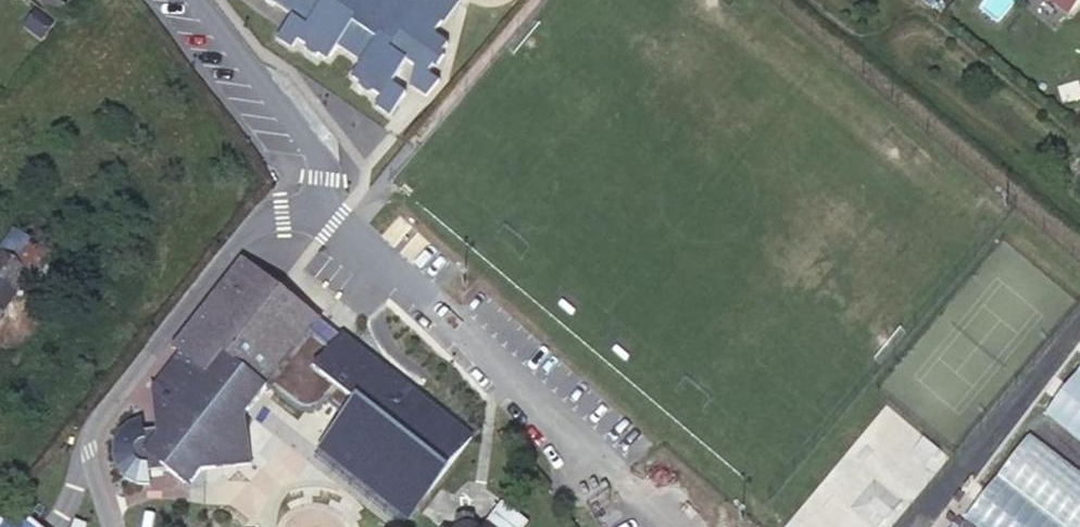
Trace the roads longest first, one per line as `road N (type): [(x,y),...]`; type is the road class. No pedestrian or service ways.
road 1 (unclassified): [(111,526),(96,460),(98,424),(240,243),(324,196)]
road 2 (unclassified): [(324,196),(380,268),(627,475)]
road 3 (unclassified): [(324,196),(304,134),(197,0)]

